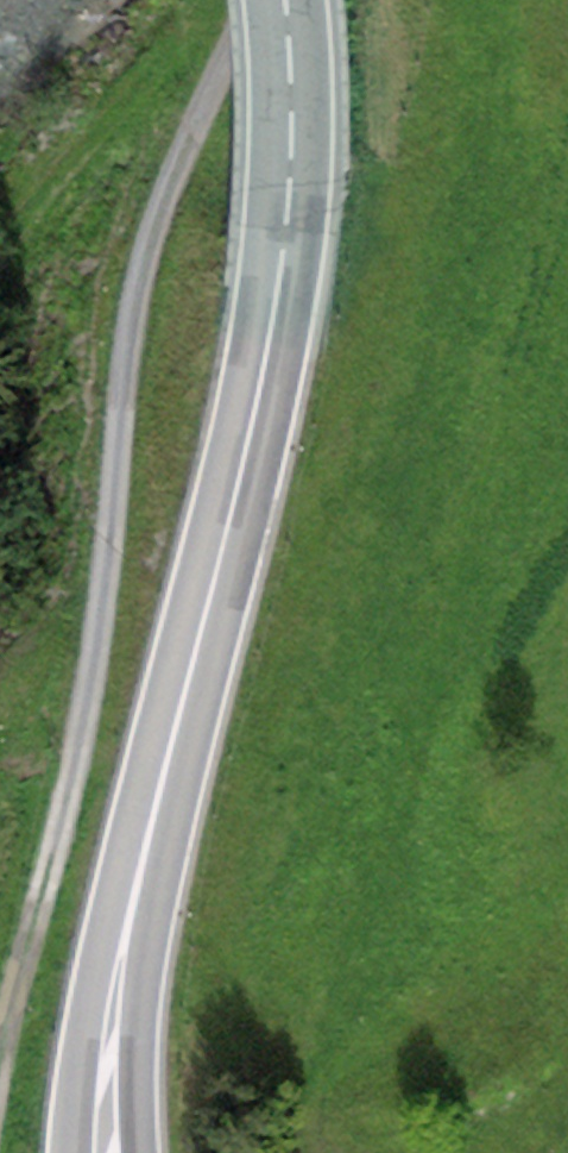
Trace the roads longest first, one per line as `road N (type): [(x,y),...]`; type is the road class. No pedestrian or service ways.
road 1 (secondary): [(283,0),(290,142),(274,312),(124,934),(103,1152)]
road 2 (track): [(0,1110),(67,798),(127,329),(161,201),(219,57),(251,0)]

